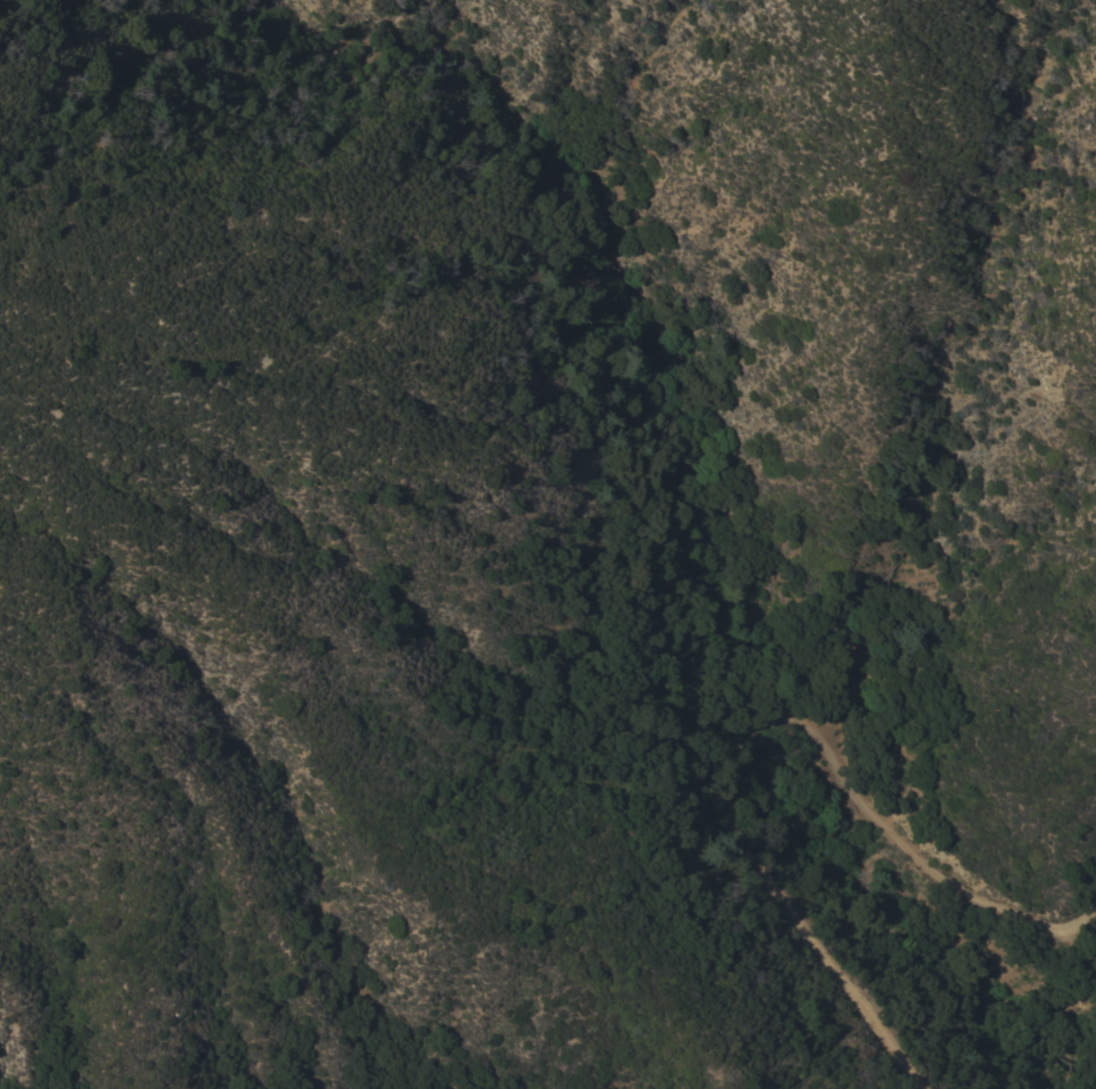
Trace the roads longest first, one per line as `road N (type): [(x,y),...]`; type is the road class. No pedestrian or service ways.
road 1 (track): [(926,1088),(738,824),(744,751),(760,734),(790,724),(812,731),(909,854),(970,901),(1027,925),(1053,927),(1095,909)]

